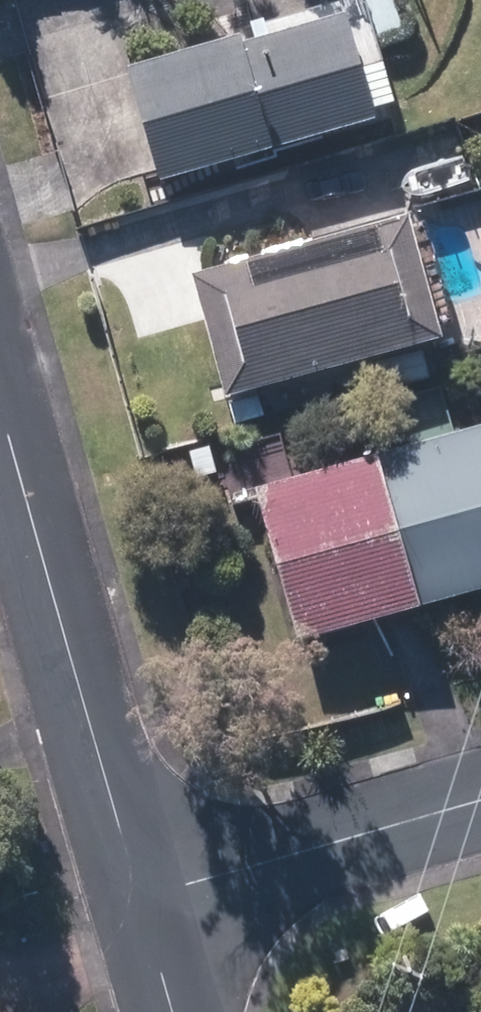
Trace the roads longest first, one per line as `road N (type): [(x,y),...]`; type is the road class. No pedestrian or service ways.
road 1 (residential): [(140,900),(0,408)]
road 2 (residential): [(480,800),(140,900)]

